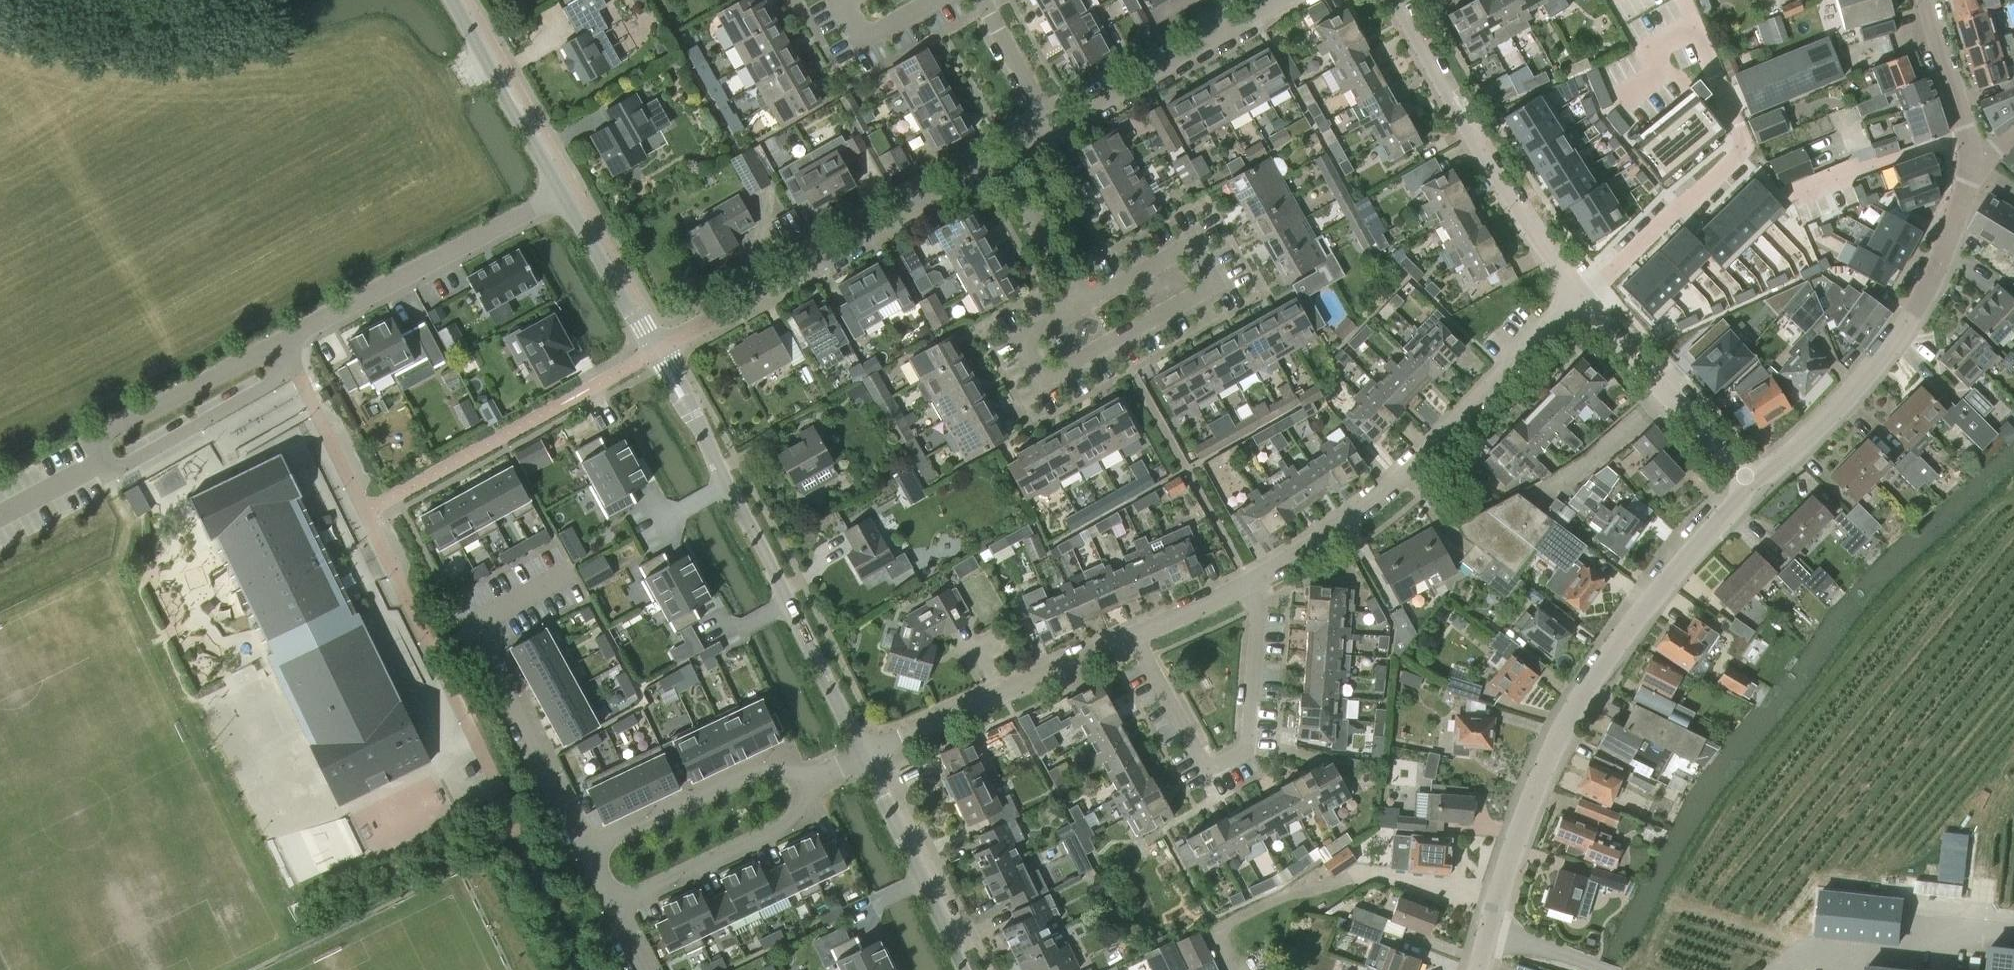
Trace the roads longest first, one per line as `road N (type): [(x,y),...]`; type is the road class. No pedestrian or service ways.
road 1 (tertiary): [(1477,969),(1519,826),(1568,718),(1652,596),(1752,488)]
road 2 (residential): [(293,370),(113,471),(95,437),(279,342)]
road 3 (tertiary): [(863,754),(657,352)]
road 4 (residential): [(1247,582),(1333,531),(1582,296)]
road 5 (tertiary): [(1752,488),(1869,374),(1902,328),(1929,283),(1976,163)]
road 6 (residential): [(657,352),(1002,158)]
road 7 (residential): [(1685,0),(1744,149),(1582,296)]
road 8 (residential): [(566,575),(474,624),(587,852)]
road 9 (residential): [(1135,633),(1198,753),(1221,763),(1248,739),(1259,614),(1247,582)]
road 10 (residential): [(1582,296),(1466,126),(1397,0)]
road 11 (residential): [(279,342),(562,192)]
road 12 (residential): [(863,754),(1135,633)]
road 13 (residential): [(1114,338),(1212,284),(1191,246),(1083,306)]
road 14 (residential): [(1054,127),(1282,0)]
road 15 (residential): [(1752,488),(1582,296)]
road 16 (tertiary): [(969,969),(863,754)]
road 17 (residential): [(798,784),(803,801),(794,820),(612,904)]
road 18 (residential): [(587,852),(766,767),(782,768),(798,784)]
road 19 (tertiary): [(562,192),(453,0)]
road 20 (residential): [(1083,306),(1020,341),(1042,379),(1114,338)]
road 21 (tertiary): [(57,0),(179,18),(241,0)]
road 22 (tertiary): [(657,352),(562,192)]
road 23 (tertiary): [(1976,163),(1927,0)]
road 24 (residential): [(1083,306),(1002,158)]
road 25 (residential): [(1054,127),(981,0)]
road 26 (residential): [(1135,633),(1247,582)]

